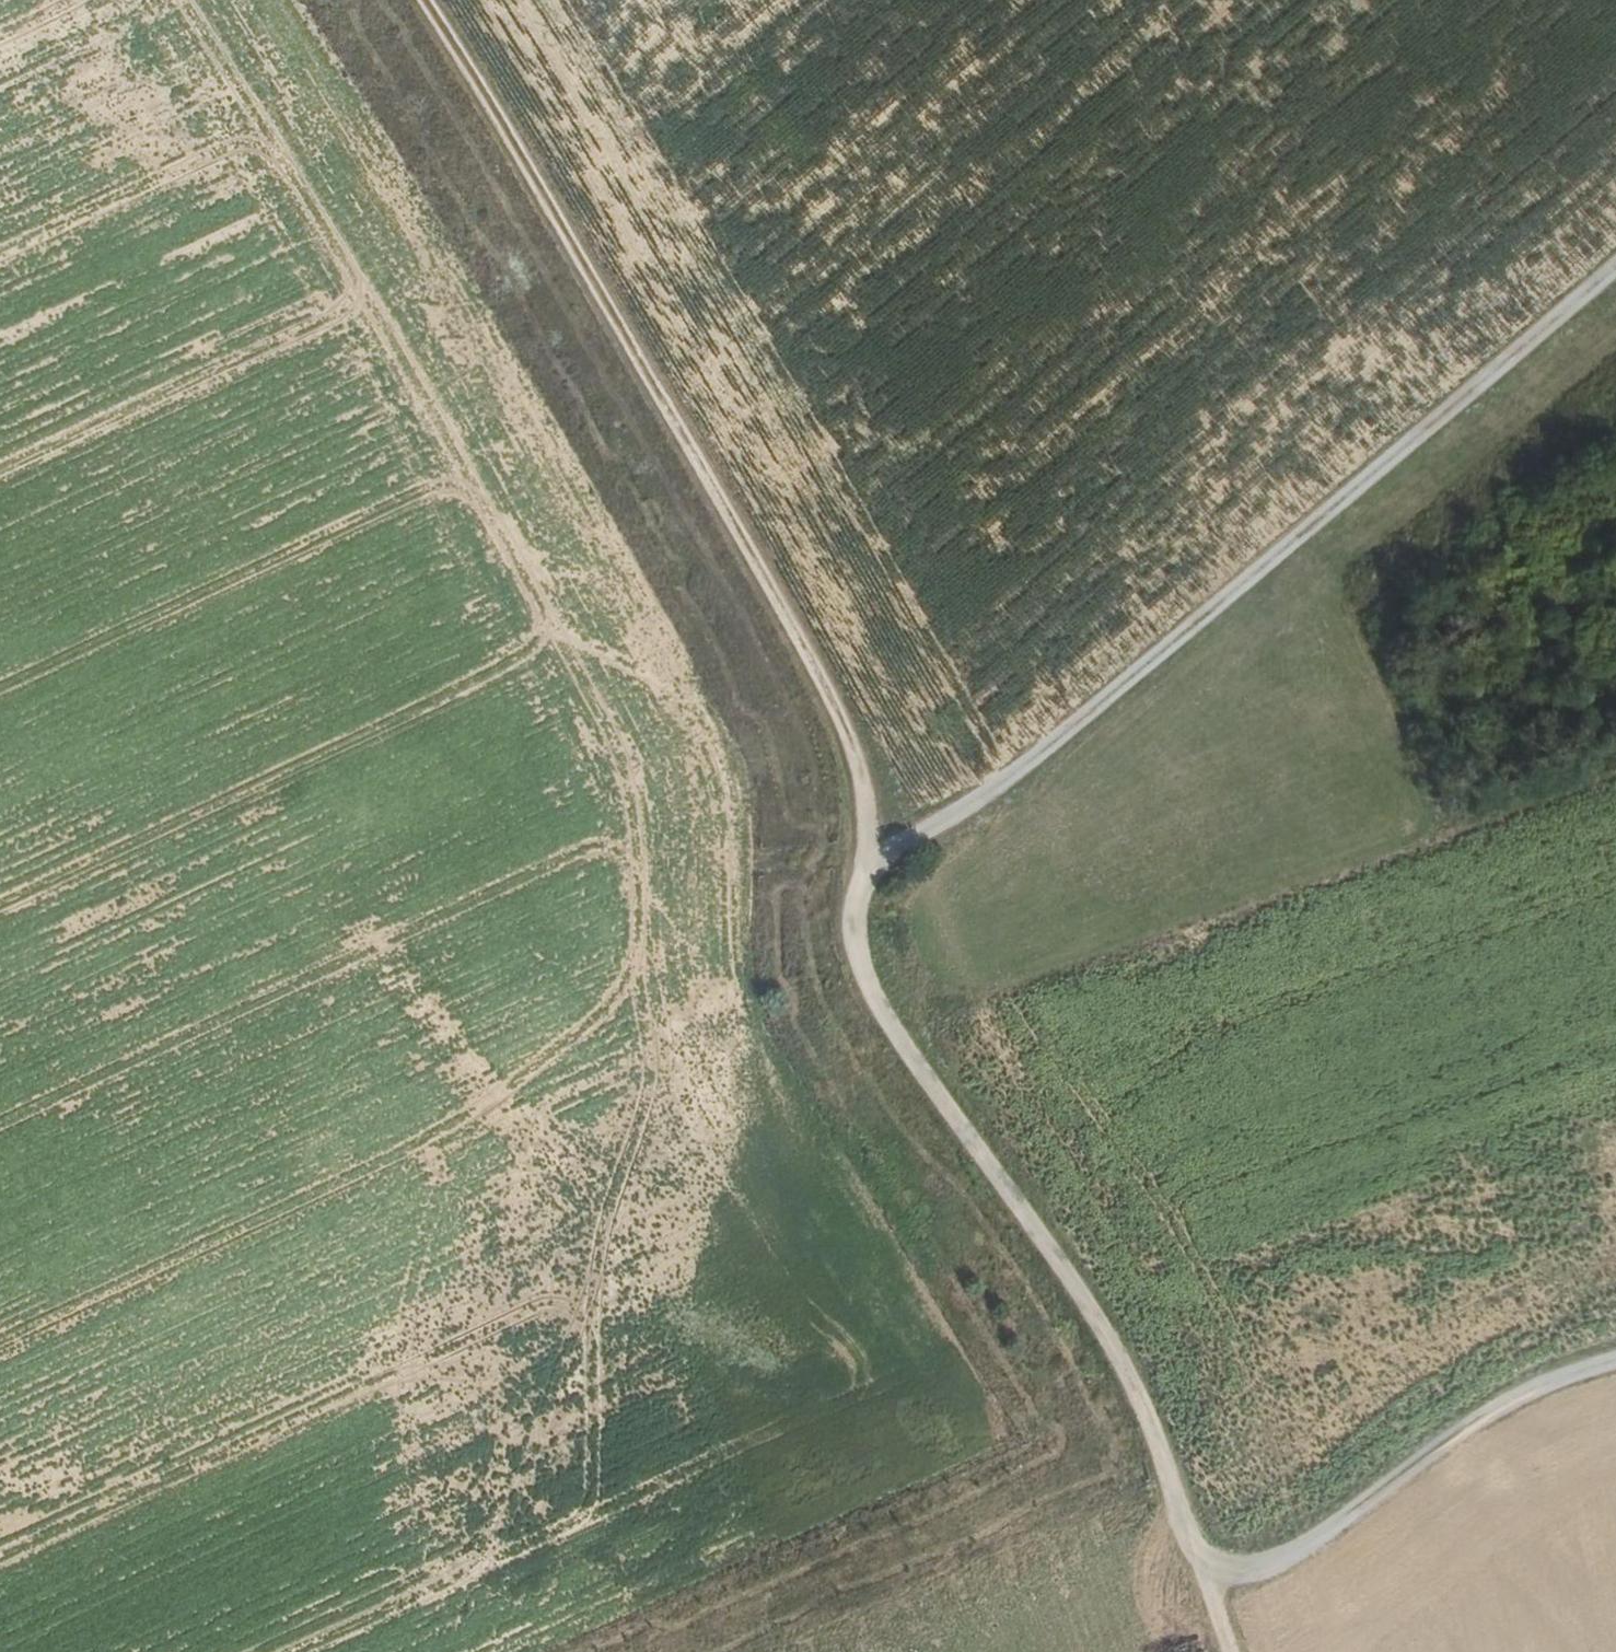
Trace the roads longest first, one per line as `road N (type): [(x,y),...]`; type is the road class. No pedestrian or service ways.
road 1 (track): [(414,0),(866,762),(851,914),(868,984),(1095,1310),(1222,1589),(1240,1651)]
road 2 (track): [(1222,1589),(1568,1369),(1615,1359)]

